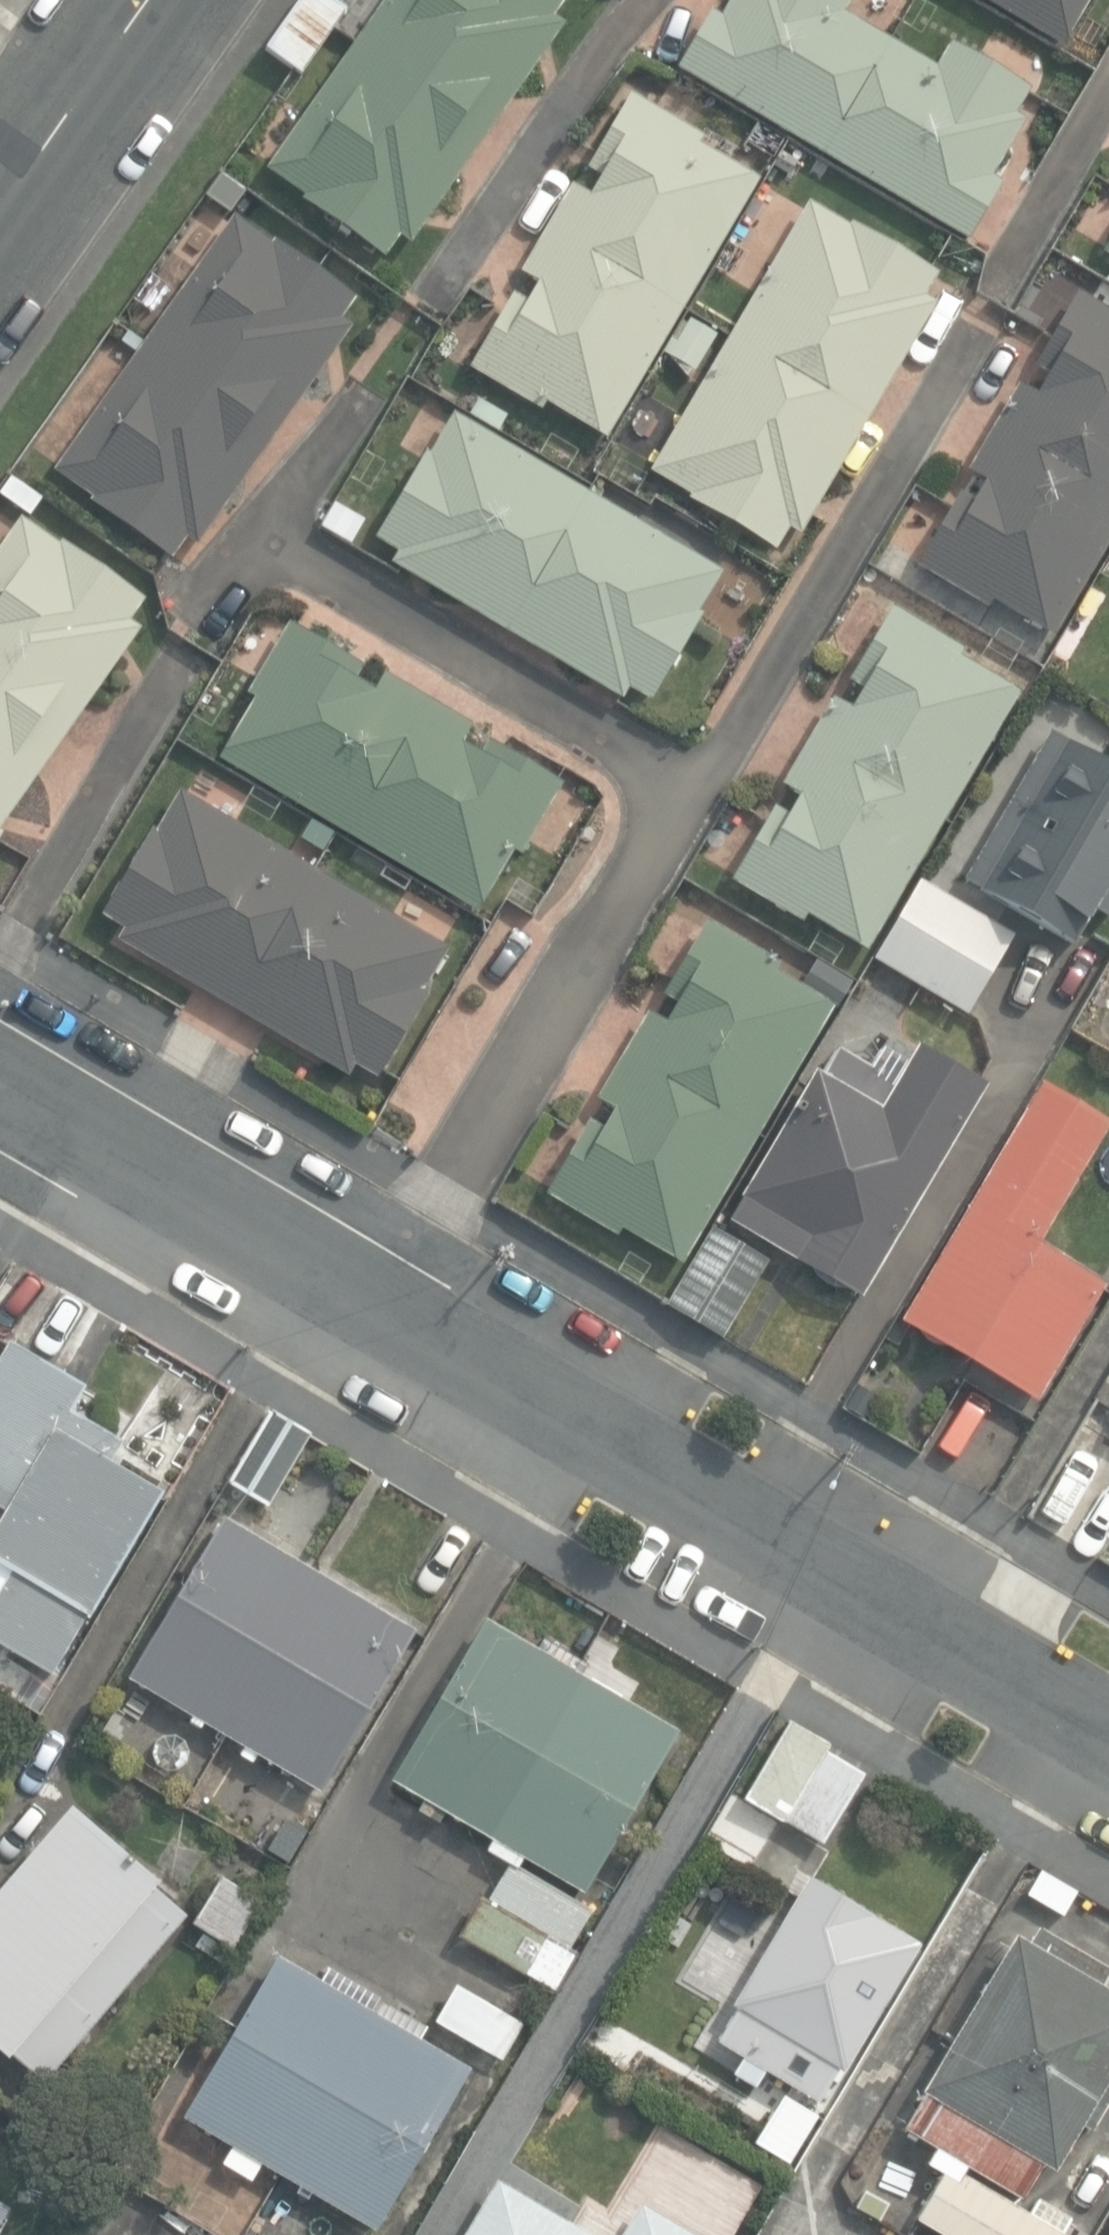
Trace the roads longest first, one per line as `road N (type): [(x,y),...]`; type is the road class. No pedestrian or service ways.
road 1 (residential): [(0,1082),(1108,1736)]
road 2 (residential): [(0,207),(146,0)]

